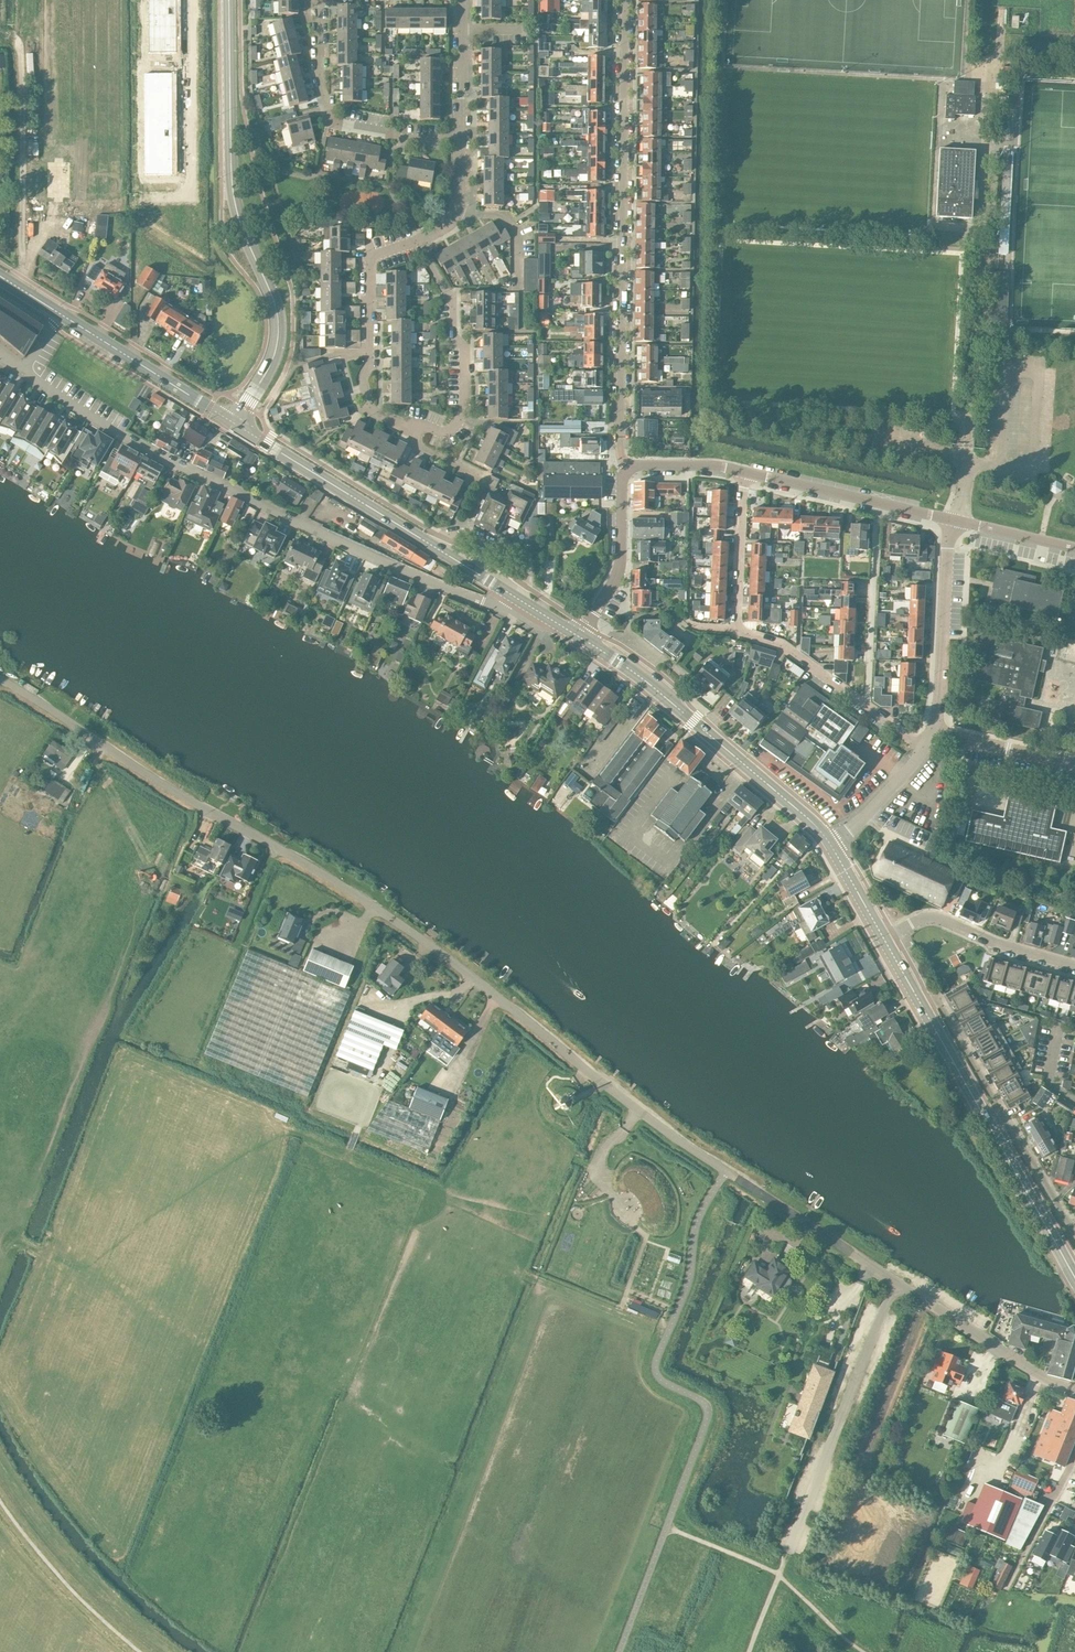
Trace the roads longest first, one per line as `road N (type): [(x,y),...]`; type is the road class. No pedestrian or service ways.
road 1 (unclassified): [(1074,1389),(1020,1364),(666,1132),(373,907),(0,678)]
road 2 (residential): [(517,597),(511,605),(489,604),(433,584),(210,482),(23,374)]
road 3 (residential): [(625,0),(621,455),(628,470)]
road 4 (tertiary): [(235,424),(278,339),(275,302),(240,225),(231,182),(229,0)]
road 5 (residential): [(925,747),(785,646),(735,631),(743,472)]
road 6 (tertiary): [(517,597),(235,424)]
road 7 (tertiary): [(831,846),(657,691),(579,636)]
road 8 (residential): [(413,430),(370,411),(361,379),(370,263),(375,254),(419,240)]
road 9 (residential): [(460,142),(405,140),(335,123),(319,78),(321,0)]
road 10 (residential): [(419,240),(453,302),(454,335),(465,350),(464,412),(443,433),(413,430)]
road 11 (track): [(190,1055),(276,847)]
road 12 (unclassified): [(955,520),(743,472)]
road 13 (unclassified): [(933,729),(955,520)]
road 14 (tertiary): [(235,424),(62,315)]
road 15 (unclassified): [(1074,965),(936,917),(885,940)]
road 16 (unclassified): [(628,470),(616,580),(579,636)]
road 17 (residential): [(192,177),(190,0)]
road 18 (tertiary): [(1074,1277),(991,1124)]
road 19 (residential): [(1007,1116),(939,996),(923,1004)]
road 20 (residential): [(1074,764),(933,729)]
road 21 (residential): [(460,142),(463,0)]
road 22 (tertiary): [(991,1124),(923,1004)]
road 23 (unclassified): [(831,846),(925,747)]
road 24 (residential): [(1074,1228),(1007,1116)]
road 25 (unclassified): [(1074,548),(955,520)]

